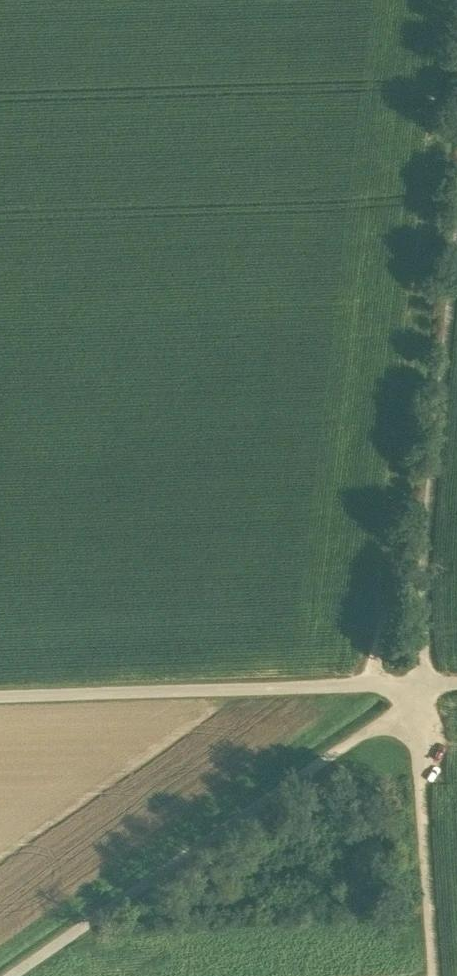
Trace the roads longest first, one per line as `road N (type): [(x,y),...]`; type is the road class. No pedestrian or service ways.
road 1 (track): [(456,243),(422,587),(423,682),(402,707),(18,975)]
road 2 (track): [(446,0),(374,683)]
road 3 (track): [(423,682),(0,693)]
road 4 (track): [(438,975),(420,769),(423,682),(456,682)]

